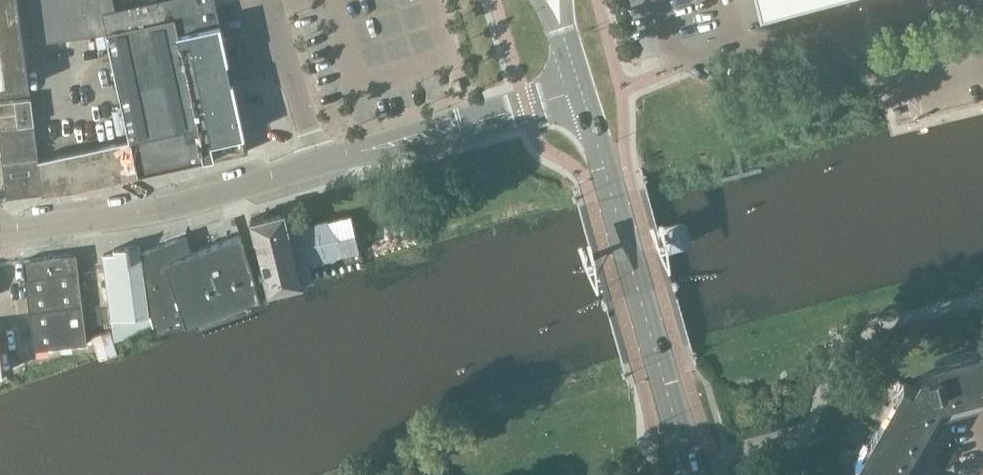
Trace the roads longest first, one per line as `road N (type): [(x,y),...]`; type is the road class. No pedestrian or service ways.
road 1 (tertiary): [(688,465),(581,91)]
road 2 (unclassified): [(0,231),(158,210),(319,162)]
road 3 (unclassified): [(319,162),(581,91)]
road 4 (unclassified): [(735,47),(922,0)]
road 5 (unclassified): [(319,162),(264,0)]
road 6 (unclassified): [(659,0),(674,63),(735,47)]

